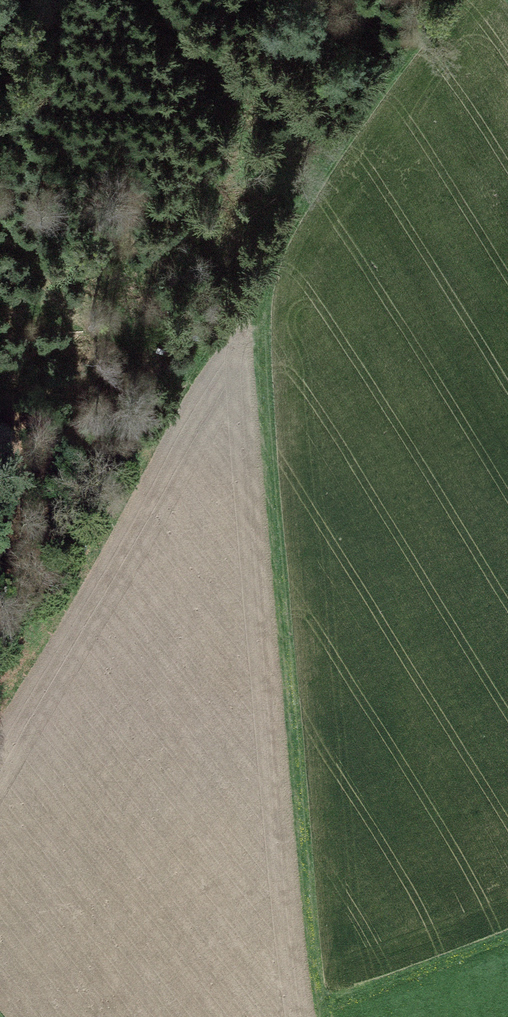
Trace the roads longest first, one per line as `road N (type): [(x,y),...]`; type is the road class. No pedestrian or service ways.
road 1 (track): [(0,695),(264,261),(451,0)]
road 2 (track): [(245,291),(339,1016)]

